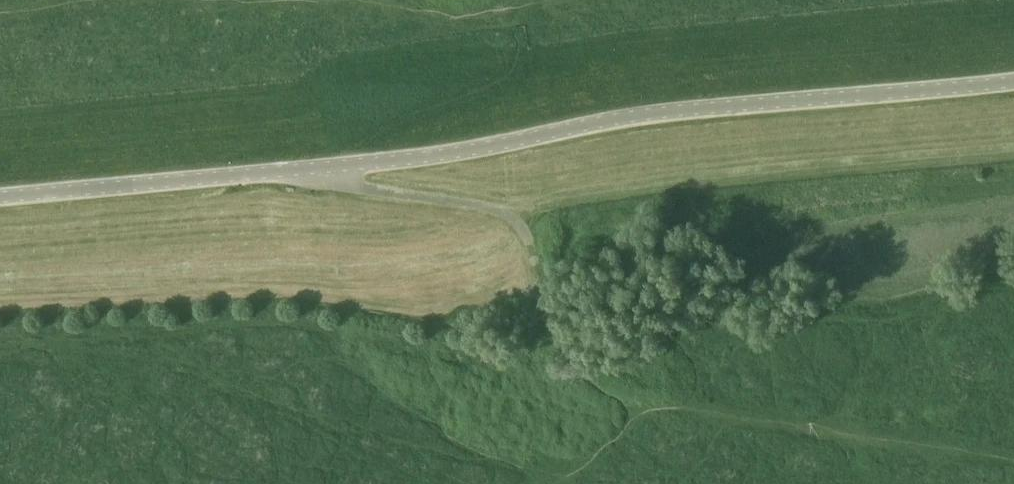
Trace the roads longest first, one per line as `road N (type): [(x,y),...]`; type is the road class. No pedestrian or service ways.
road 1 (unclassified): [(0,196),(426,156),(716,103),(1013,73)]
road 2 (track): [(507,216),(1013,155)]
road 3 (track): [(340,166),(357,187),(499,209),(533,248)]

